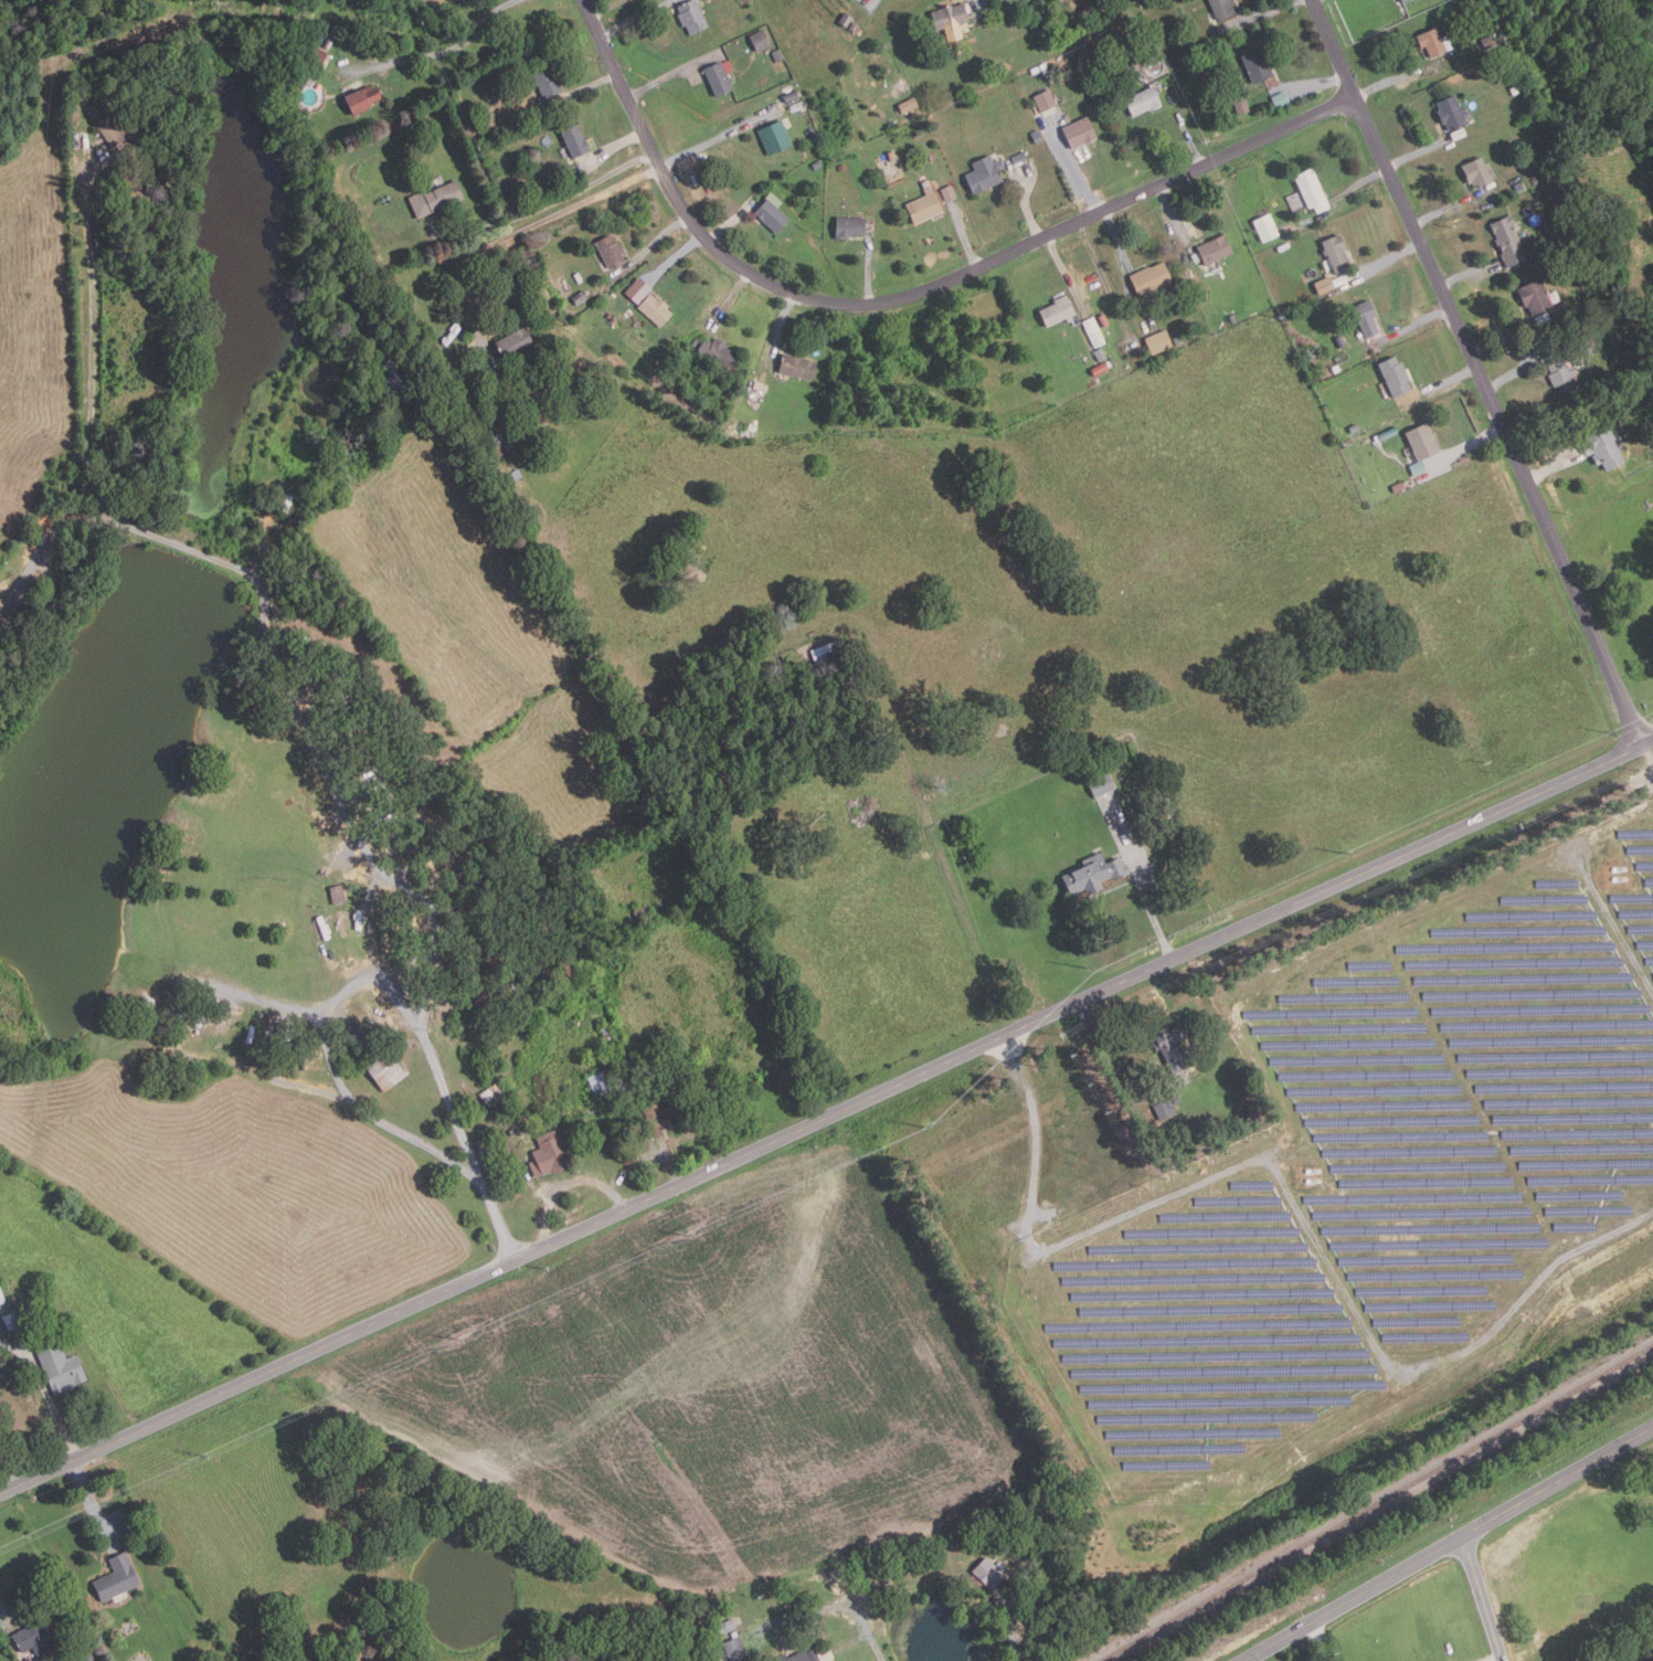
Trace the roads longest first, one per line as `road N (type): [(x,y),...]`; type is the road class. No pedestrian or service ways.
road 1 (tertiary): [(0,1494),(1652,740)]
road 2 (residential): [(1357,97),(931,287),(845,305),(766,286),(702,236),(653,155),(583,0)]
road 3 (residential): [(1643,744),(1313,0)]
road 4 (primary): [(1244,1660),(1652,1427)]
road 5 (residential): [(1505,1660),(1465,1534)]

